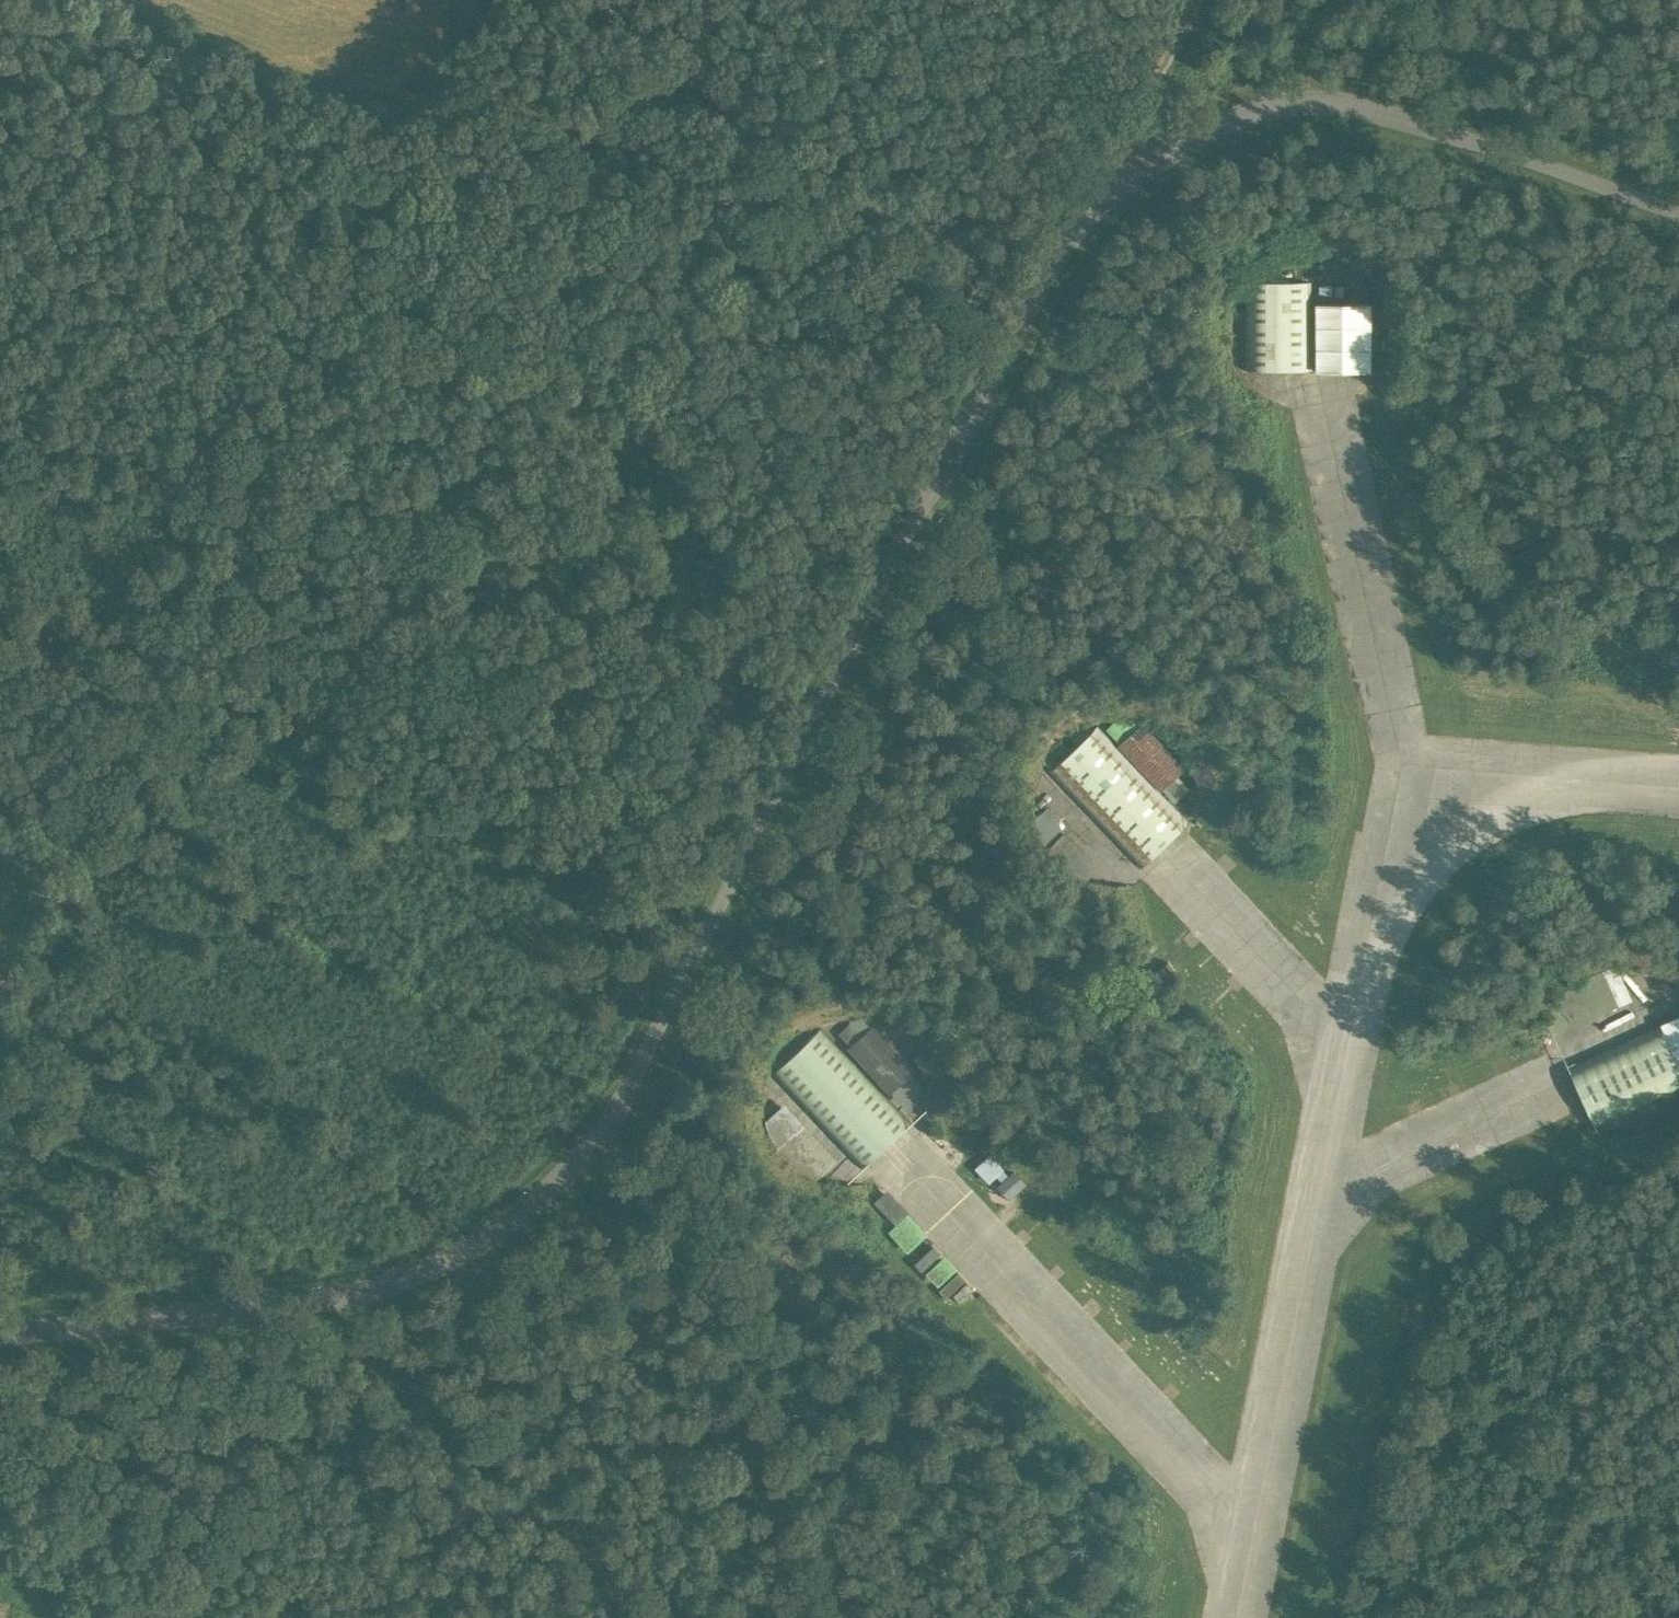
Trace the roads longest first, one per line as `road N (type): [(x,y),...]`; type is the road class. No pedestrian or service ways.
road 1 (track): [(484,0),(175,609),(0,1036)]
road 2 (track): [(1166,0),(1018,268),(670,941)]

